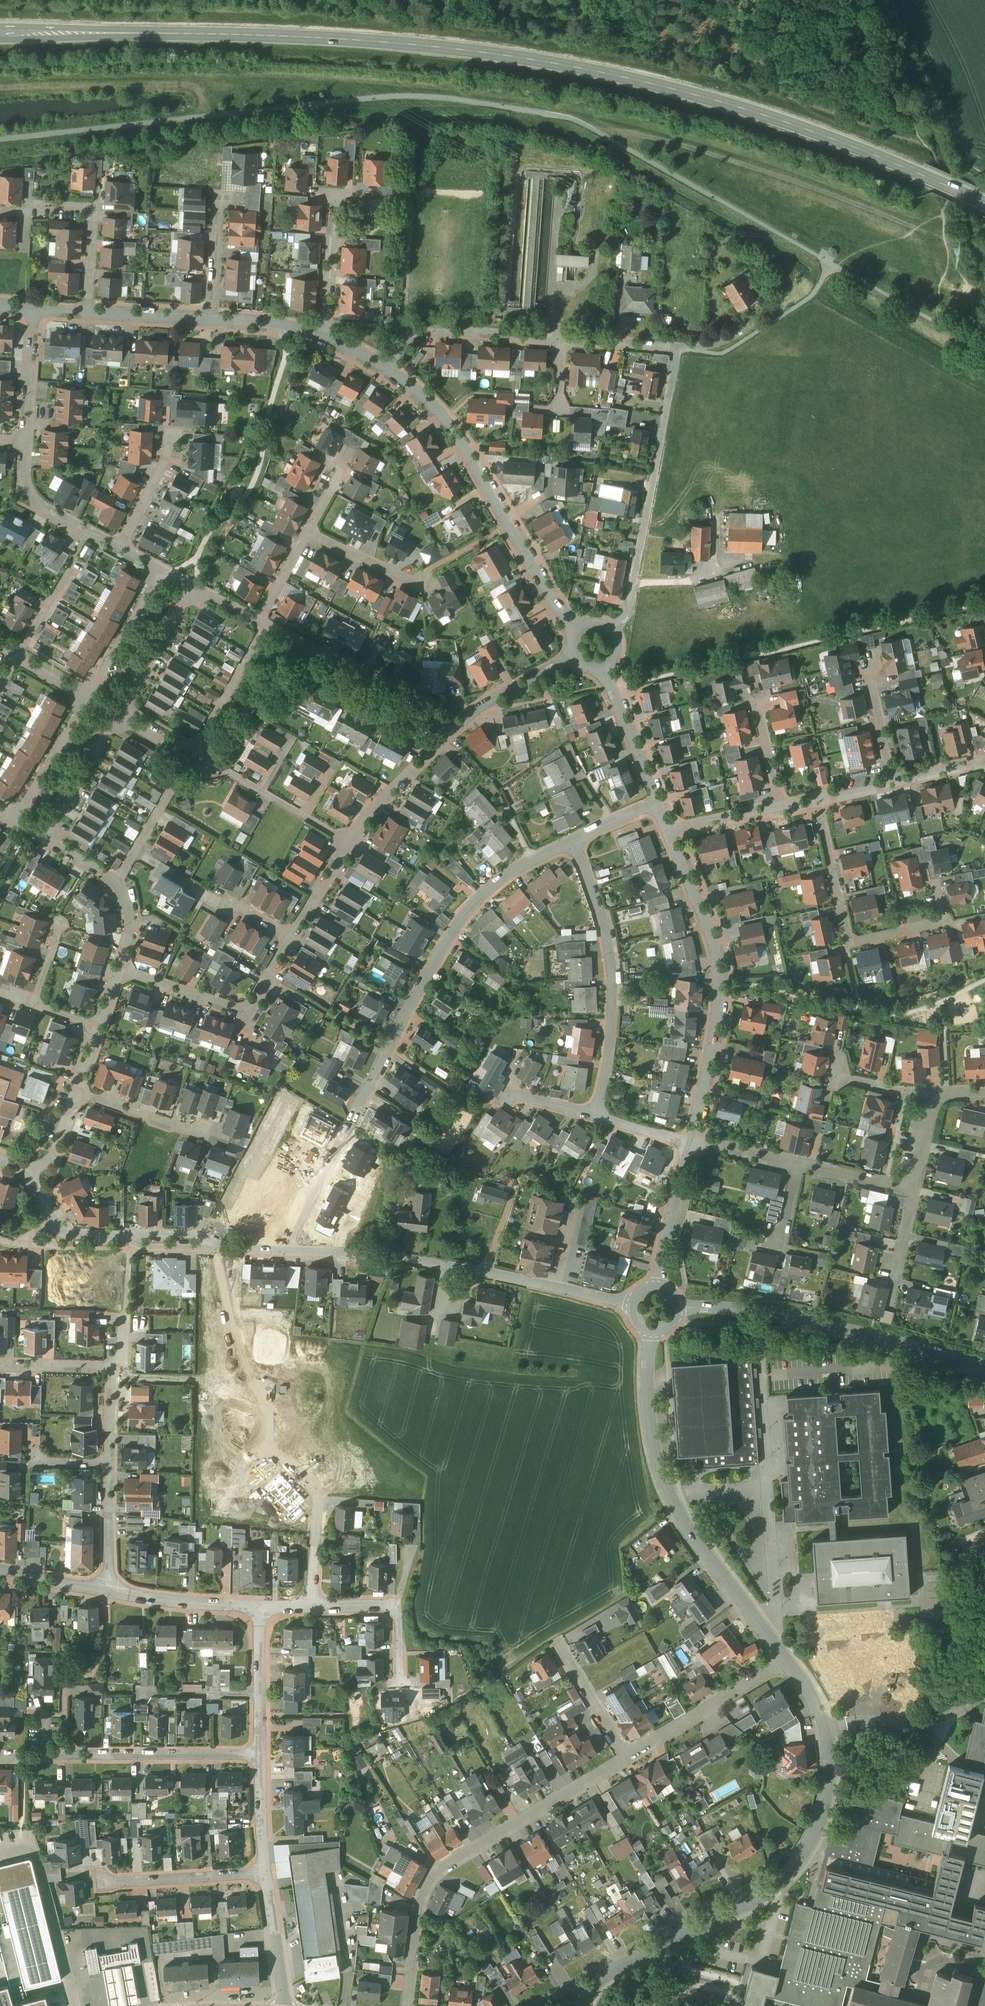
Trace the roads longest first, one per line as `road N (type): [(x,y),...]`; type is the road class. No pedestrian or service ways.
road 1 (secondary): [(0,35),(340,39),(601,72),(818,134),(984,204)]
road 2 (residential): [(785,1659),(820,1713),(828,1744),(811,1841),(768,1890),(611,1970),(583,2005)]
road 3 (residential): [(573,842),(469,903),(351,1124)]
road 4 (residential): [(650,1329),(649,1402),(663,1482),(693,1537),(785,1659)]
road 5 (residential): [(628,1759),(439,1865),(419,1910),(409,2005)]
road 6 (residential): [(634,1307),(469,1270),(287,1250)]
road 7 (residential): [(674,831),(719,984),(693,1142)]
road 8 (residential): [(674,1309),(765,1313),(984,1368)]
road 9 (residential): [(678,351),(632,591),(608,635)]
road 10 (residential): [(816,801),(848,942),(943,921),(935,882)]
road 11 (residential): [(573,842),(613,961),(596,1116)]
road 12 (residential): [(0,1757),(260,1755)]
road 13 (residential): [(310,1607),(320,1497),(272,1447),(268,1383)]
road 14 (residential): [(119,972),(225,1011),(255,996),(292,936)]
road 15 (residential): [(390,372),(472,459),(509,522)]
road 16 (residential): [(390,372),(426,331),(563,342)]
road 17 (residential): [(350,842),(207,762),(201,742)]
road 18 (residential): [(23,205),(96,212),(88,308)]
road 19 (residential): [(444,734),(583,651)]
road 20 (residential): [(256,616),(396,695)]
road 21 (residential): [(109,1882),(266,1873)]
road 22 (residential): [(26,438),(35,497),(121,543)]
road 23 (residential): [(605,654),(659,801)]
road 24 (residential): [(107,1590),(262,1609)]
road 25 (residential): [(758,1677),(628,1759)]
road 26 (residential): [(113,711),(191,580)]
road 27 (residential): [(163,565),(87,696)]
road 28 (residential): [(693,1142),(658,1289)]
road 29 (residential): [(262,1609),(260,1755)]
road 30 (residential): [(350,842),(444,734)]
road 31 (residential): [(287,1250),(351,1124)]
road 32 (residential): [(41,832),(113,711)]
road 33 (residential): [(628,1759),(557,1638)]
road 34 (residential): [(87,696),(15,815)]
road 35 (residential): [(333,198),(327,333)]
road 36 (residential): [(509,522),(559,605),(586,630)]
road 37 (residential): [(266,1873),(284,2005)]
road 38 (residential): [(33,305),(26,438)]
road 39 (residential): [(78,1092),(202,1133)]
road 40 (residential): [(107,1590),(111,1461)]
road 41 (residential): [(88,308),(214,316)]
road 42 (residential): [(179,432),(121,543)]
road 43 (residential): [(258,632),(201,742)]
road 44 (residential): [(307,530),(415,581)]

